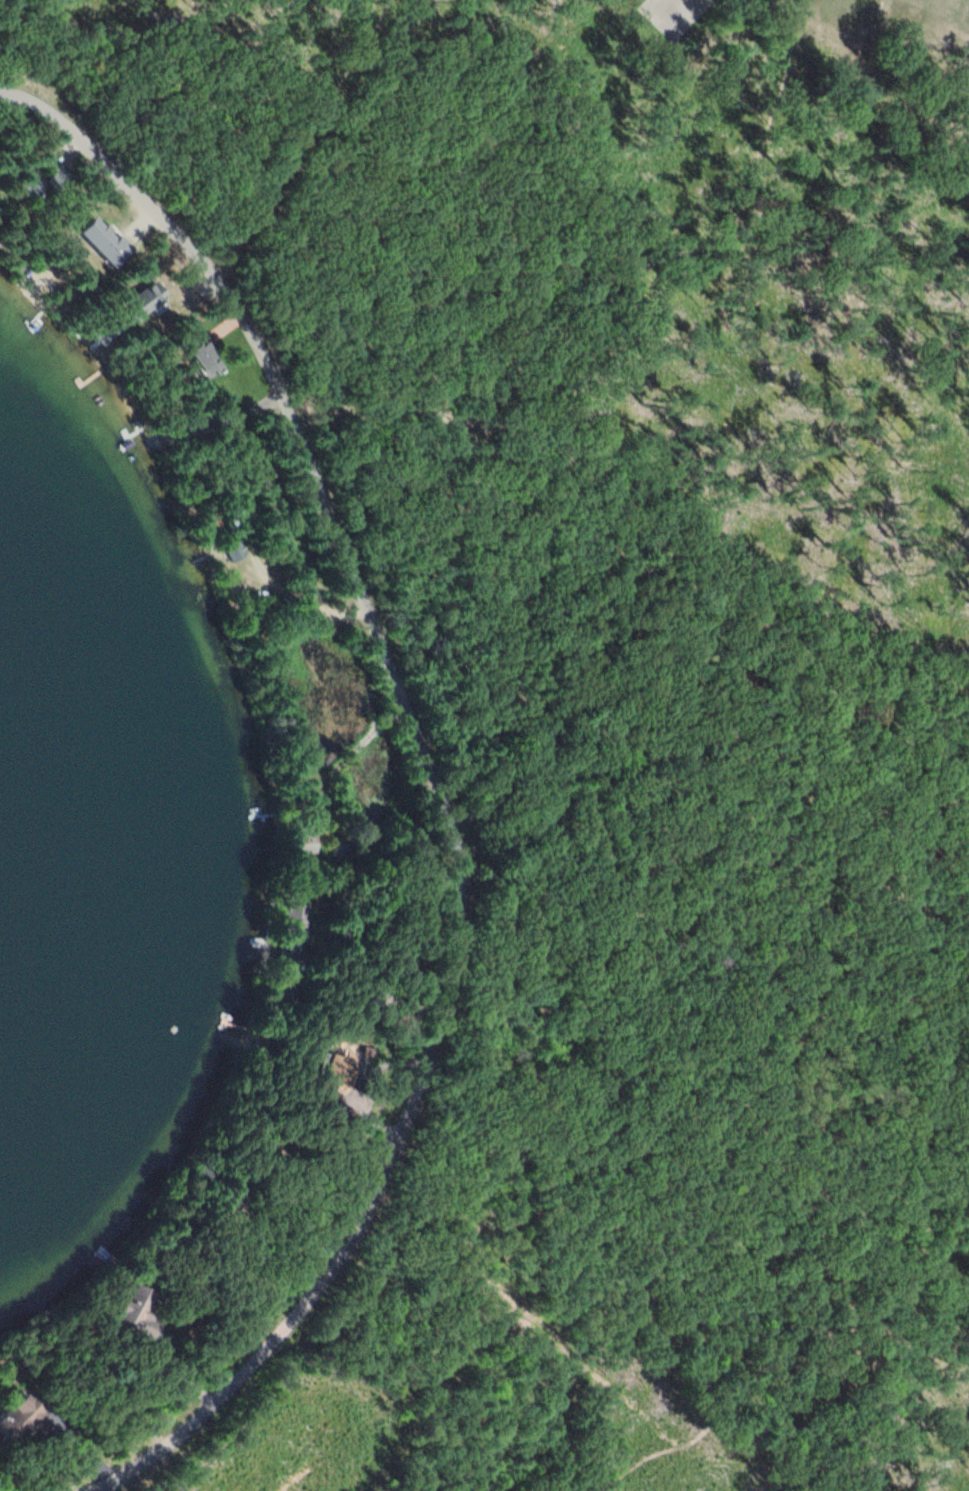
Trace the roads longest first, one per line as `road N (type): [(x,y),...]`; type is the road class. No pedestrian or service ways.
road 1 (residential): [(97,1490),(205,1413),(279,1333),(365,1212),(434,1030),(463,885),(456,845),(358,581),(252,340),(214,279),(167,228),(47,115),(0,99)]

